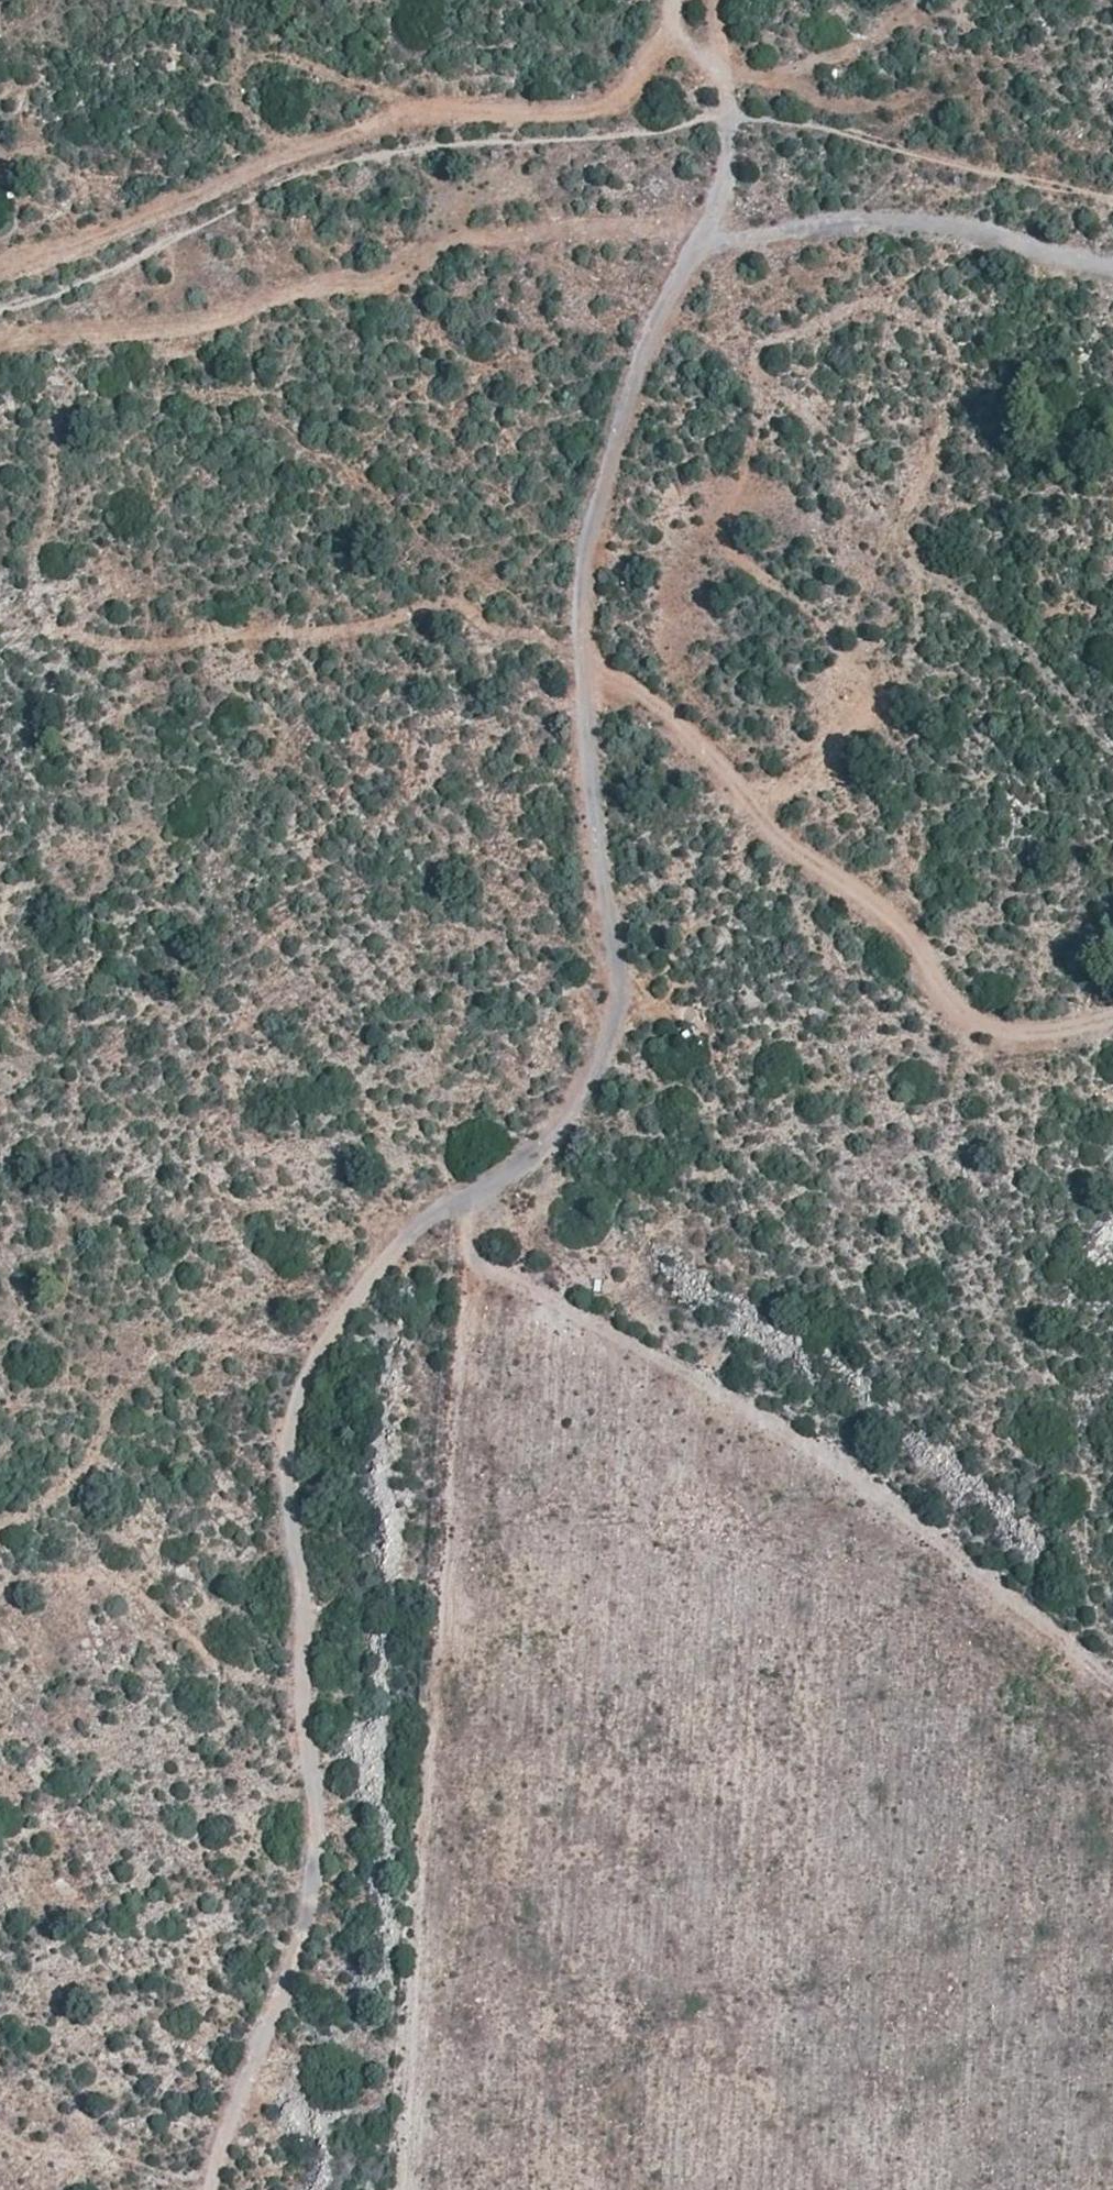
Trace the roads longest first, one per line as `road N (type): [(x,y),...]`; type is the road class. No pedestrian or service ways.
road 1 (track): [(211,2189),(219,2145),(305,1932),(312,1875),(288,1434),(308,1373),(380,1269),(423,1225),(542,1147),(610,1049),(621,990),(592,818),(582,579),(645,340),(698,249),(730,153),(725,80),(674,27),(678,0)]

